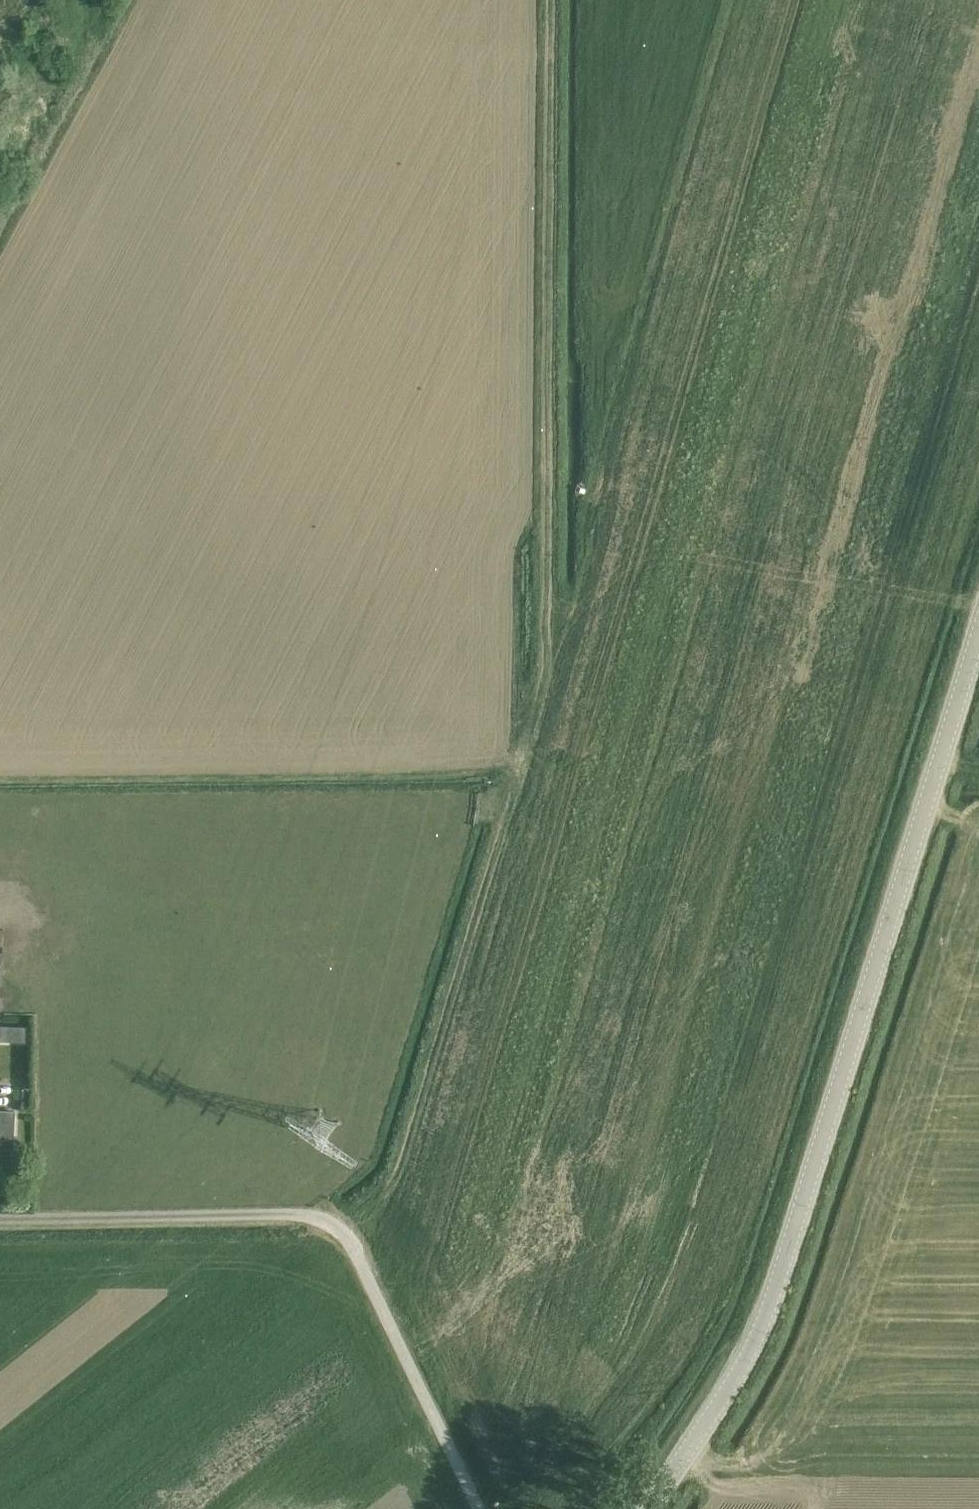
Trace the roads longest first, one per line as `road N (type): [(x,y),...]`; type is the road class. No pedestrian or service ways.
road 1 (tertiary): [(654,1508),(759,1339),(778,1293),(978,638)]
road 2 (track): [(550,0),(545,649)]

